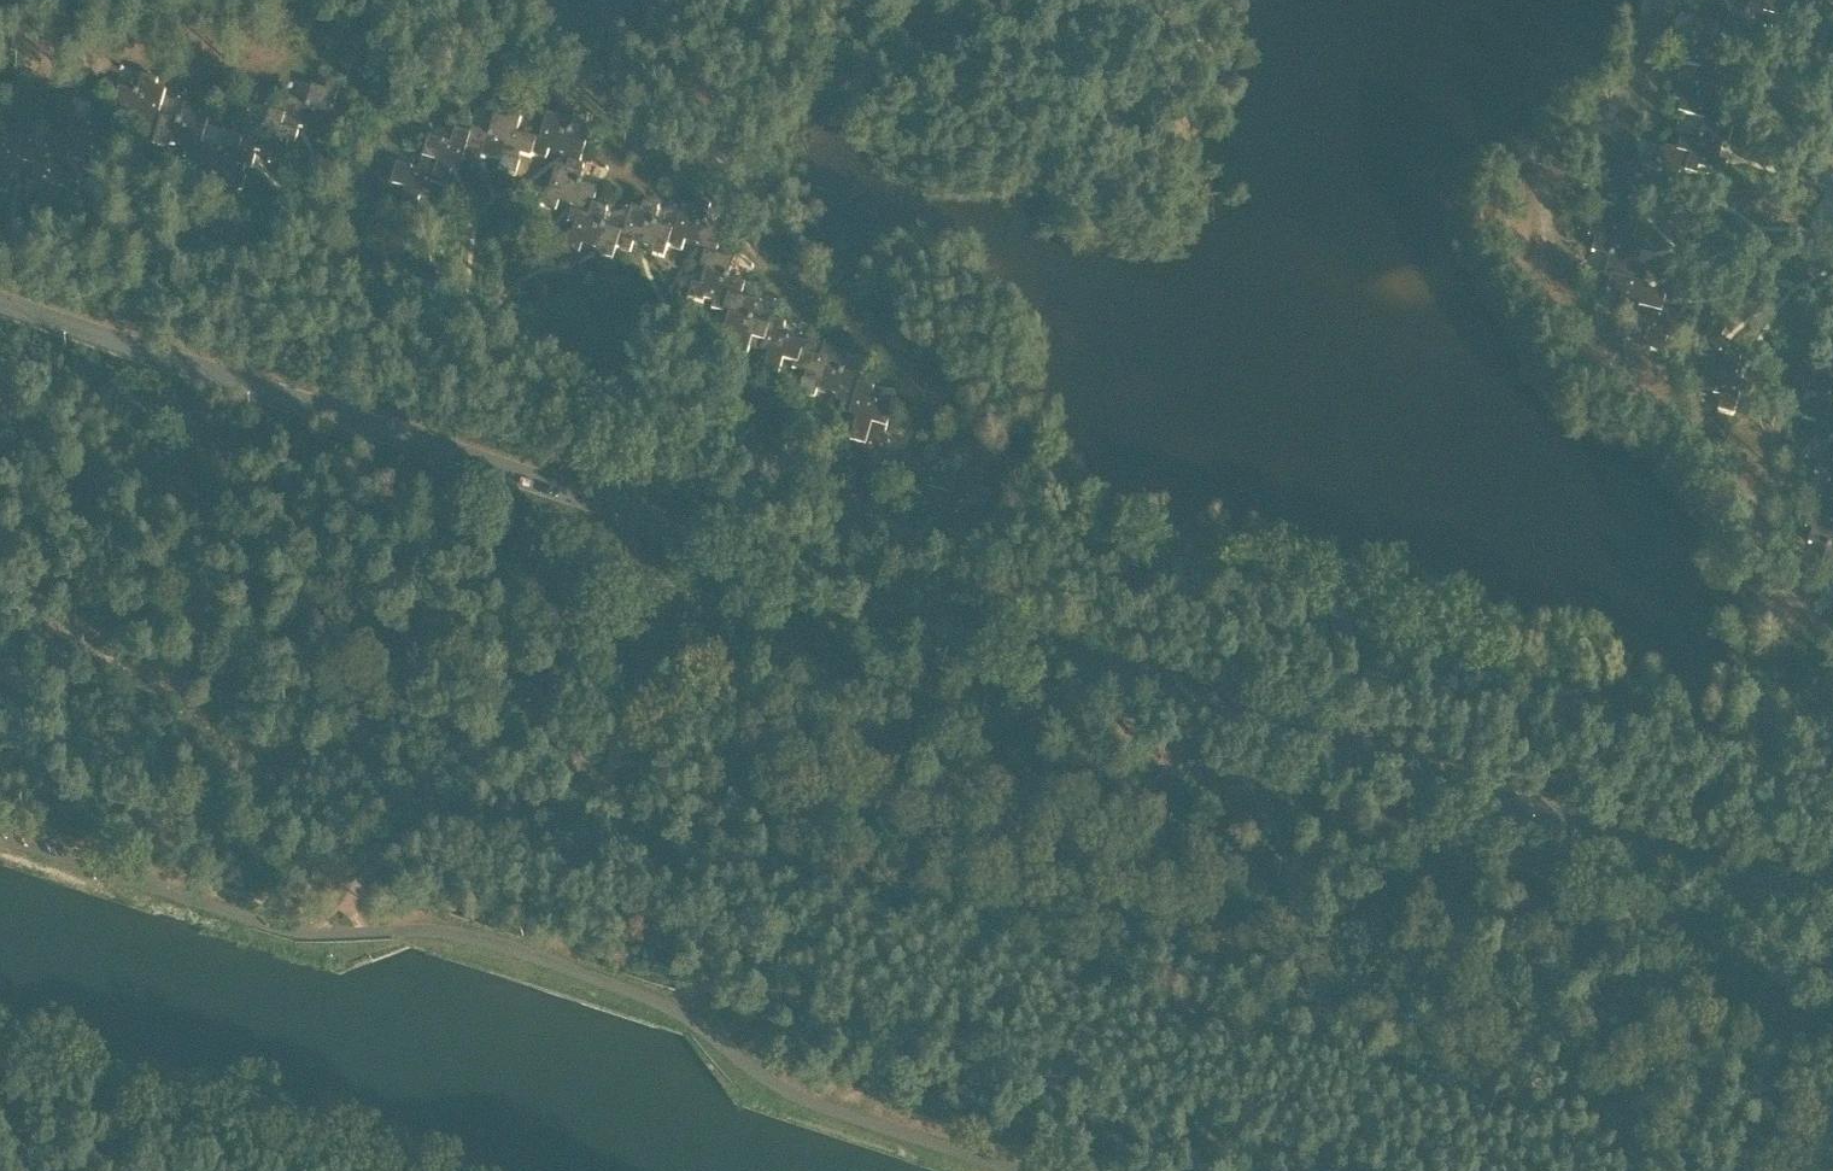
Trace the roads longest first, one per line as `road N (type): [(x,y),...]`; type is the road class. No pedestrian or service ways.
road 1 (unclassified): [(1832,905),(0,303)]
road 2 (track): [(141,1096),(367,1170)]
road 3 (track): [(0,1050),(141,1096)]

